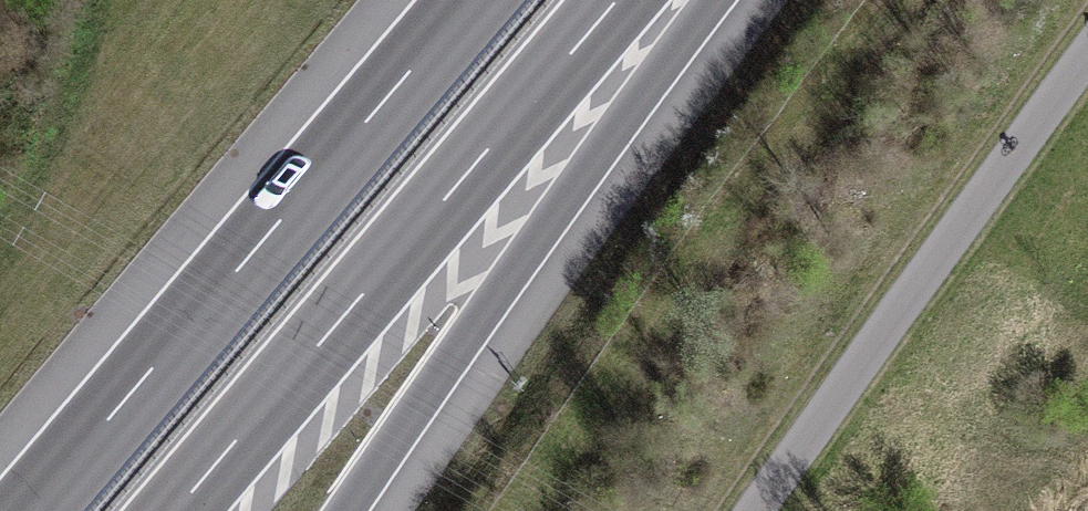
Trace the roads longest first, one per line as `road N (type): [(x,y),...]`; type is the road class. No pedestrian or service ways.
road 1 (motorway): [(468,0),(26,510)]
road 2 (motorway): [(179,510),(621,0)]
road 3 (motorway): [(354,510),(697,0)]
road 4 (track): [(753,510),(1087,62)]

